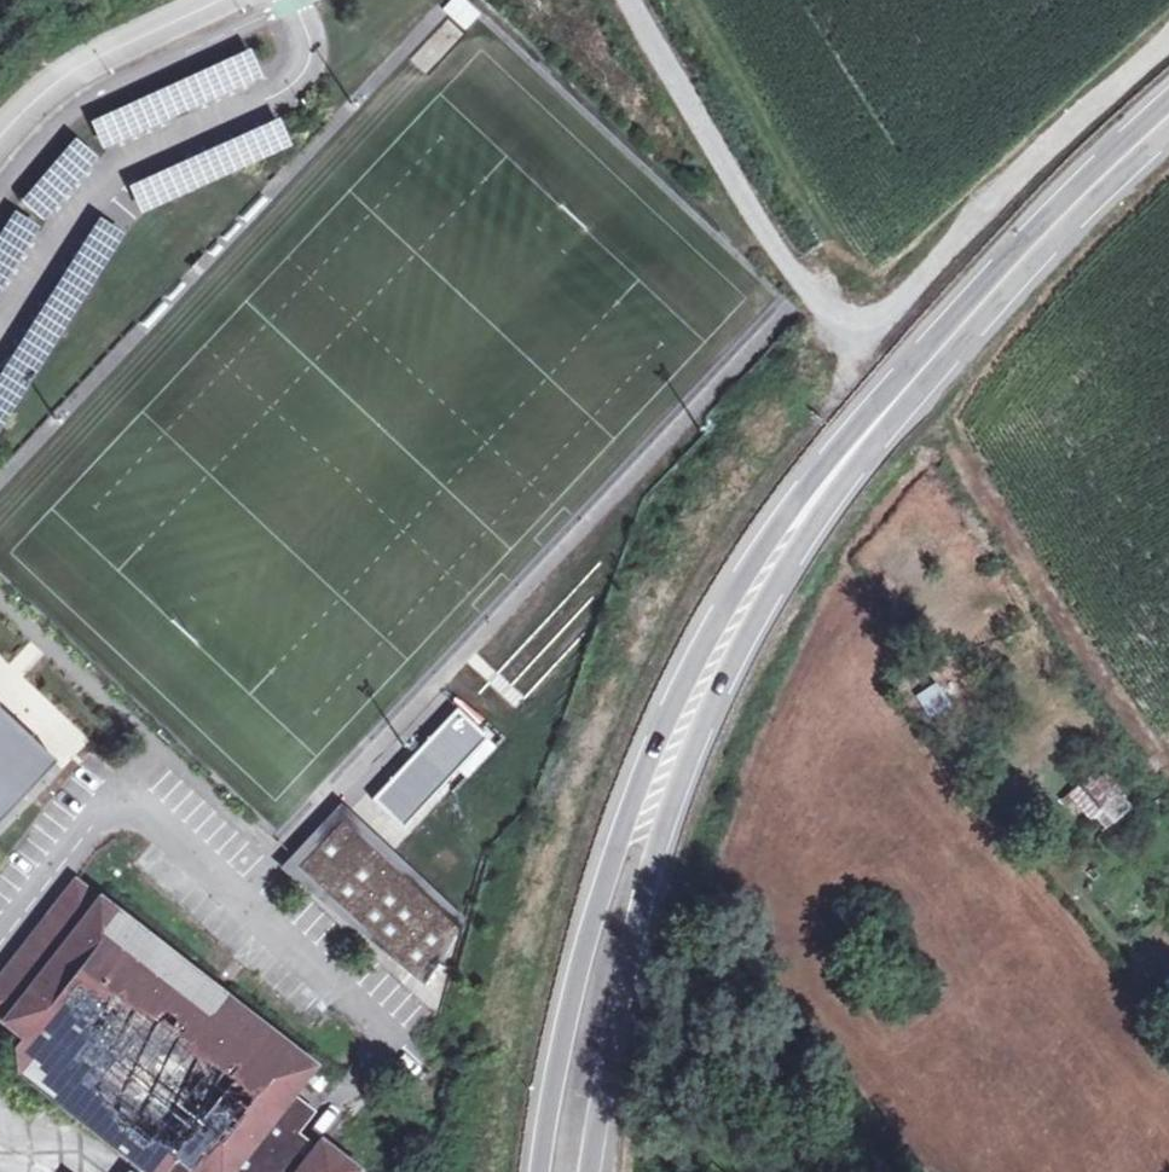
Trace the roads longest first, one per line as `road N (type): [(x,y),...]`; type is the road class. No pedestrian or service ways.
road 1 (track): [(633,0),(819,312),(870,331),(992,199),(1168,38)]
road 2 (secondary): [(791,520),(683,667),(582,945),(533,1171)]
road 3 (secondary): [(585,1171),(642,880),(791,520)]
road 4 (secondary): [(1168,117),(1057,210),(791,520)]
road 5 (unclassified): [(0,136),(65,75),(225,0)]

